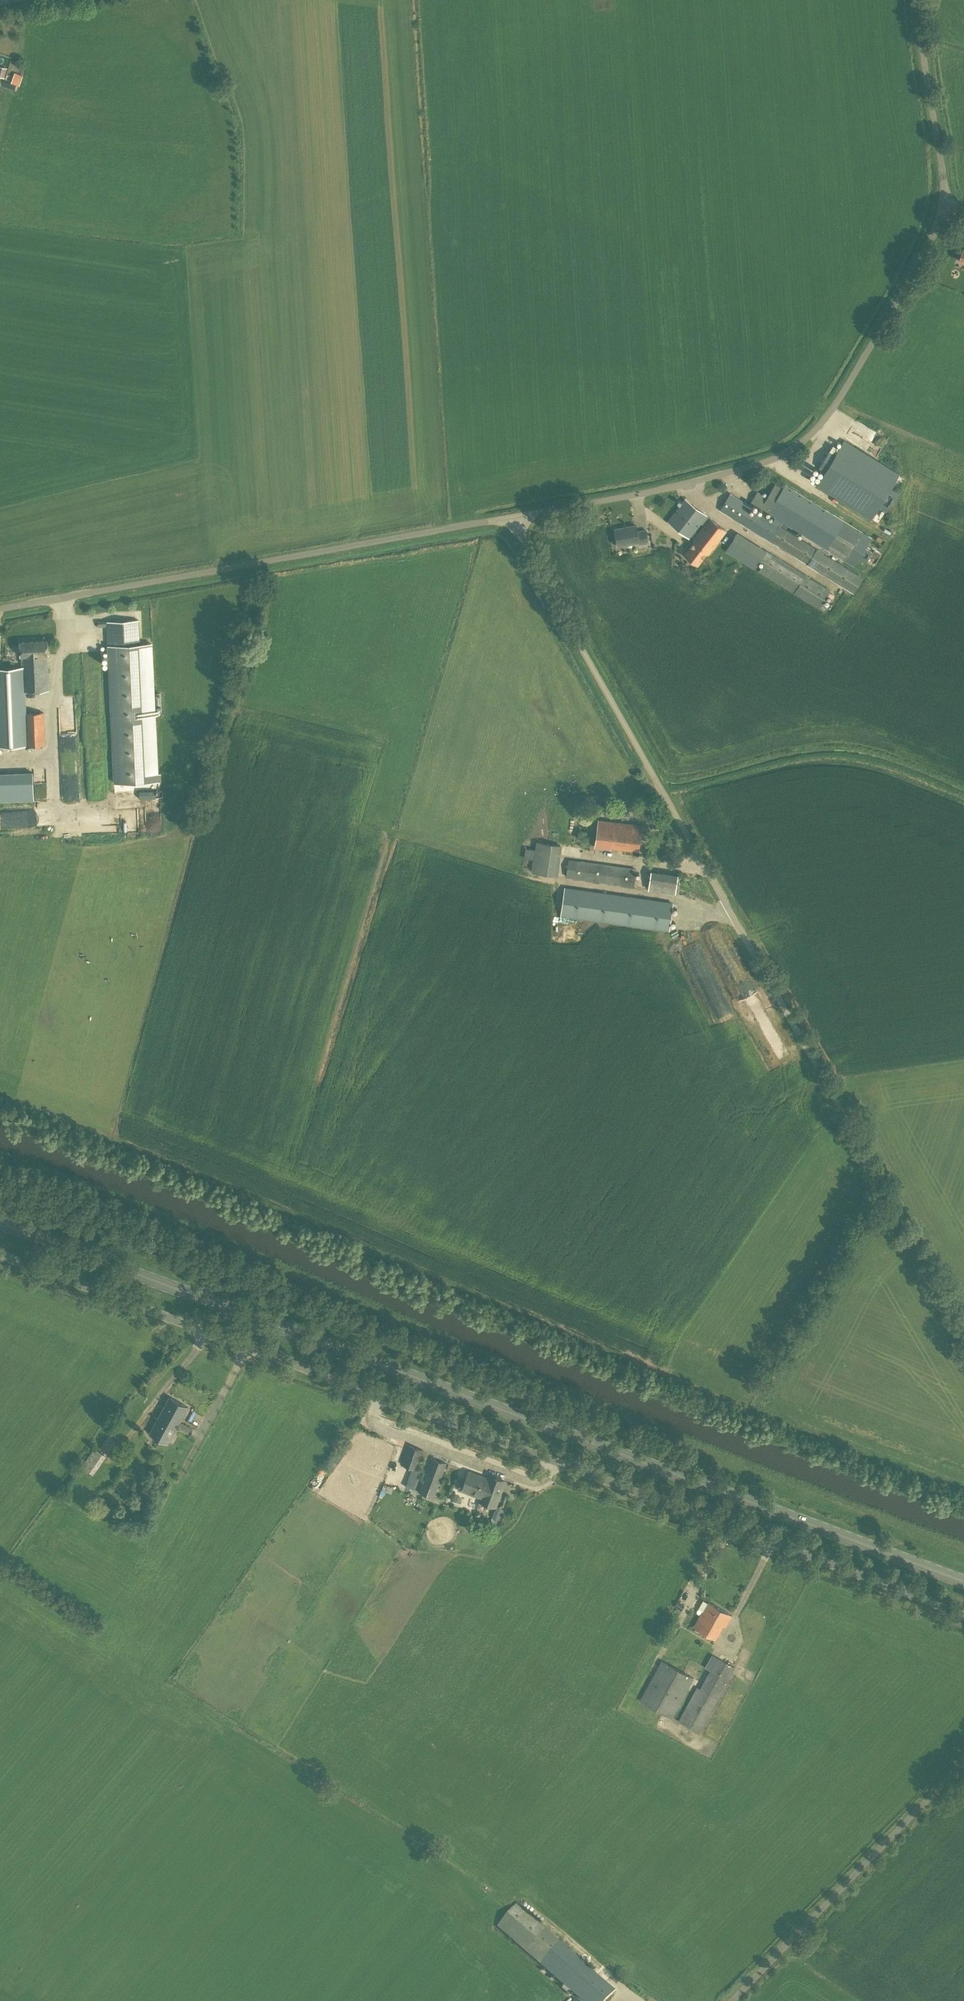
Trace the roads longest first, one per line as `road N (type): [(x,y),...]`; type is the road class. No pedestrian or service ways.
road 1 (primary): [(963,1581),(0,1222)]
road 2 (unclassified): [(963,1617),(0,1259)]
road 3 (unclassified): [(963,1325),(513,516)]
road 4 (unclassified): [(513,516),(685,484),(800,443),(832,409),(953,202)]
road 5 (unclassified): [(0,608),(513,516)]
road 6 (unclassified): [(736,2000),(963,1762)]
road 7 (unclassified): [(953,202),(944,185),(919,0)]

